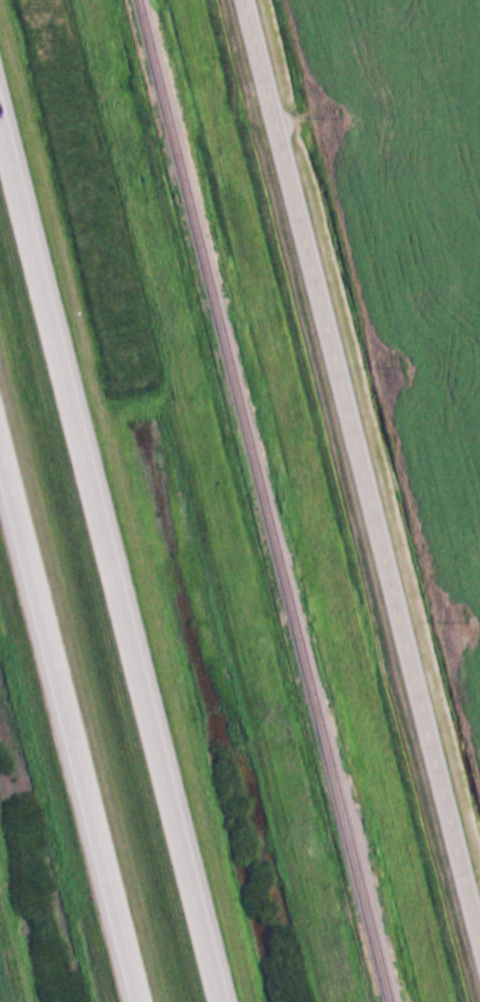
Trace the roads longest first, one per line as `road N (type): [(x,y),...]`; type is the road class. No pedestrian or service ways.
road 1 (tertiary): [(479,920),(246,0)]
road 2 (motorway): [(225,1001),(65,327),(0,92)]
road 3 (motorway): [(0,440),(138,1001)]

